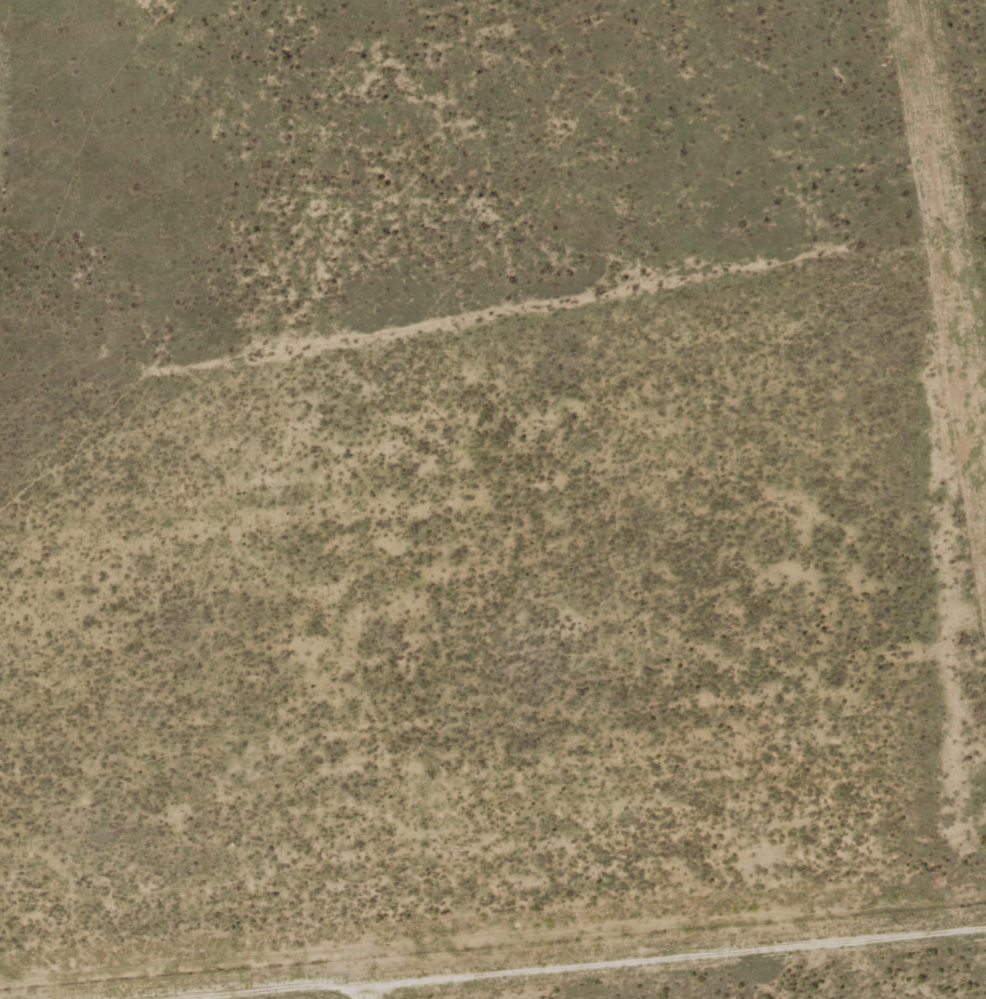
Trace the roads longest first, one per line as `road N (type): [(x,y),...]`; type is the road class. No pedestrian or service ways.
road 1 (track): [(424,998),(412,972),(362,922),(0,952)]

